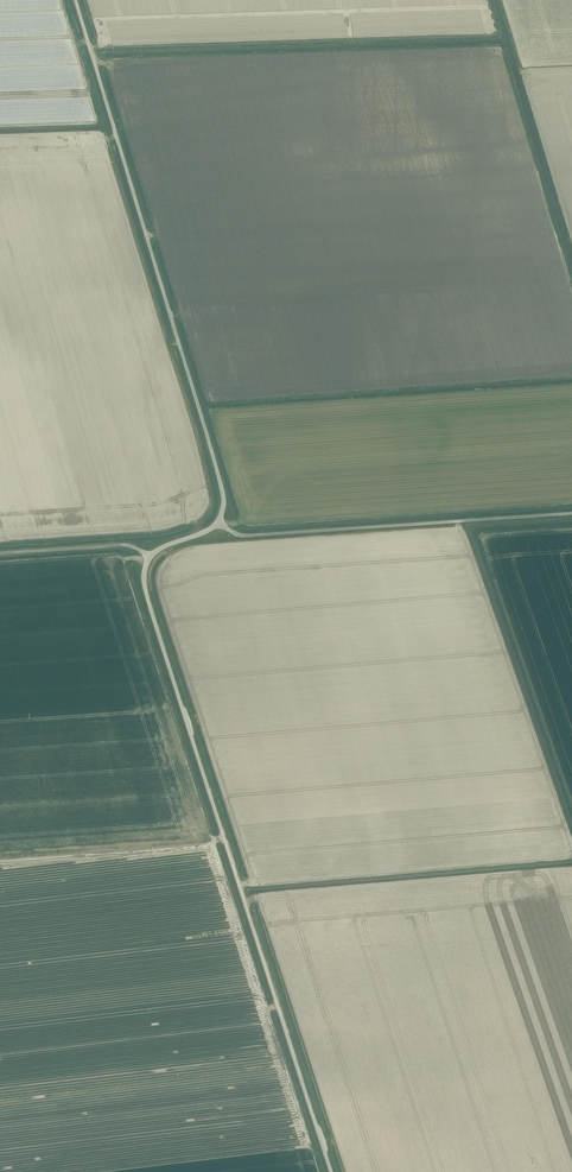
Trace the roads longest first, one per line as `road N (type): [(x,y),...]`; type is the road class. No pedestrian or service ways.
road 1 (unclassified): [(331,1171),(146,591),(150,556),(208,530),(222,504),(75,0)]
road 2 (track): [(218,522),(251,535),(571,513)]
road 3 (track): [(0,553),(123,545),(150,556)]

